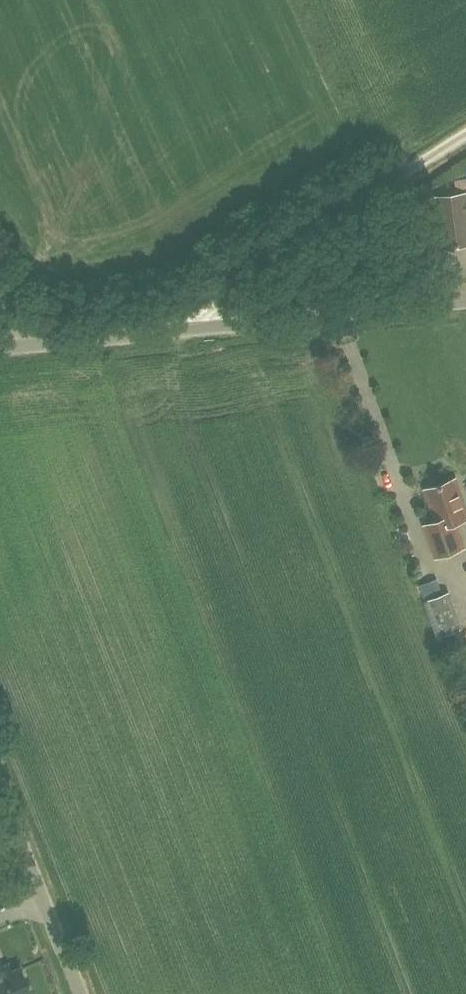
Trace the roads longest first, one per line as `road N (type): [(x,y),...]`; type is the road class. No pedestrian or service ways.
road 1 (unclassified): [(189,327),(202,308),(465,142)]
road 2 (unclassified): [(189,327),(465,299)]
road 3 (unclassified): [(90,993),(0,759)]
road 4 (unclassified): [(0,349),(189,327)]

